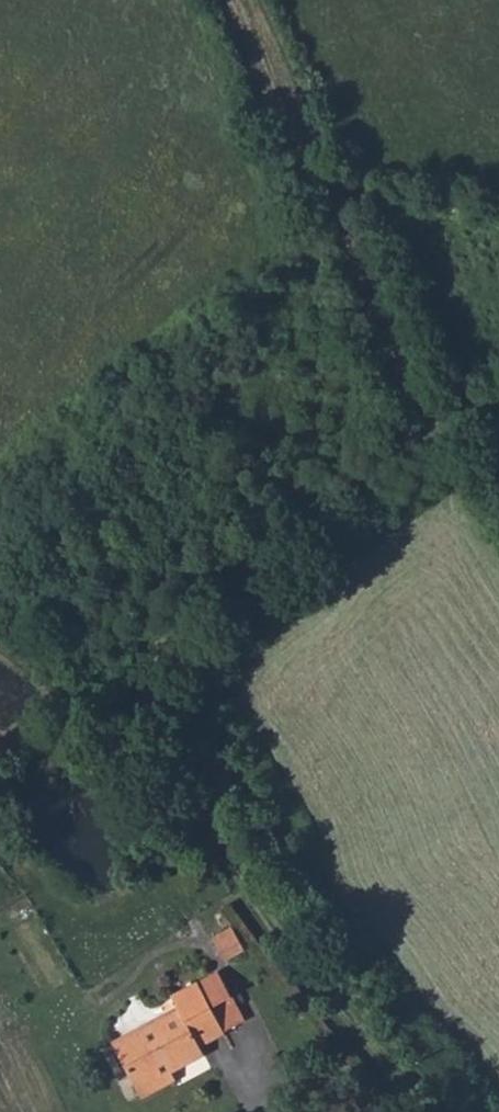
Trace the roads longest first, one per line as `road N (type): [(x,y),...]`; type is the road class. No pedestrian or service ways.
road 1 (track): [(246,0),(285,119),(390,313),(413,442),(219,596),(170,641),(154,677),(191,806),(301,959)]
road 2 (unclassified): [(301,959),(429,1111)]

